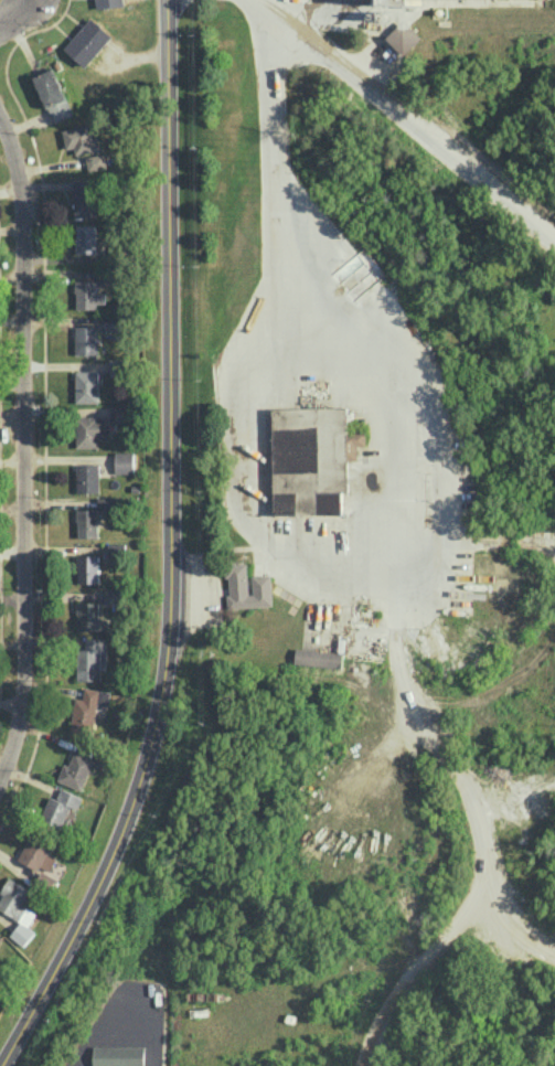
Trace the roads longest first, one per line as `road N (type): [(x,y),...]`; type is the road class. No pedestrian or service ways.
road 1 (tertiary): [(5,1065),(118,850),(166,675),(172,608),(167,0)]
road 2 (residential): [(0,780),(24,658),(20,168),(0,113)]
road 3 (residential): [(554,665),(457,639),(246,638),(209,631),(172,608)]
road 4 (residential): [(554,758),(544,809),(467,950),(454,1065)]

